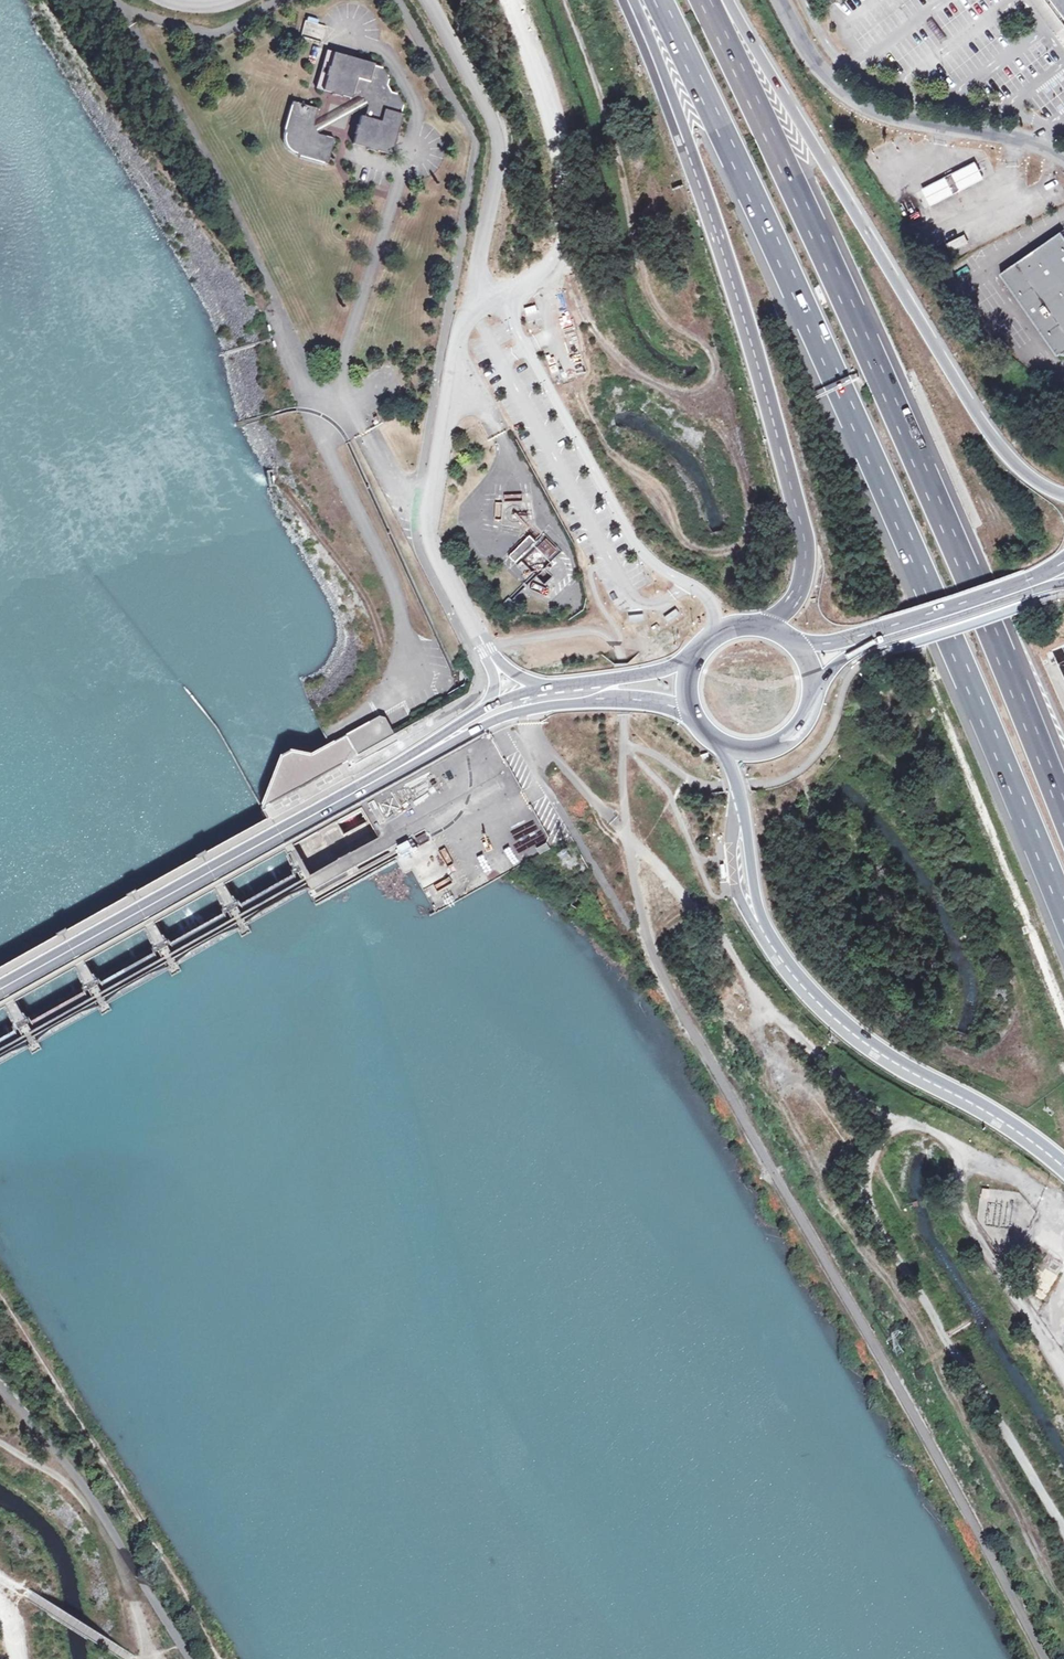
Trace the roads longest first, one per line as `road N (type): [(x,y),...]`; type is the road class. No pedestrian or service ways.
road 1 (motorway): [(655,0),(841,387),(1063,916)]
road 2 (motorway): [(1063,804),(933,498),(703,0)]
road 3 (motorway): [(628,0),(740,290),(793,484),(802,582),(775,623)]
road 4 (motorway): [(1063,494),(1028,481),(992,449),(743,25),(706,0)]
road 5 (motorway): [(716,742),(740,796),(741,882),(792,976),(857,1038),(1063,1168)]
road 6 (track): [(626,839),(718,931),(768,1014),(849,1091),(1051,1201)]
road 7 (secondary): [(433,749),(0,992)]
road 8 (track): [(894,1119),(872,1174),(876,1221),(1063,1528)]
road 9 (track): [(0,1291),(225,1658)]
road 10 (unclassified): [(1063,161),(1034,146),(870,112),(820,73),(782,0)]
road 11 (track): [(563,0),(622,171),(656,310)]
road 12 (secondary): [(691,663),(507,698),(433,749)]
road 13 (track): [(0,1443),(87,1504),(124,1577),(144,1658)]
road 14 (secondary): [(433,749),(523,711),(586,702),(690,708)]
road 15 (secondary): [(1033,581),(873,634)]
road 16 (secondary): [(716,742),(758,753),(779,748),(797,737),(819,700)]

